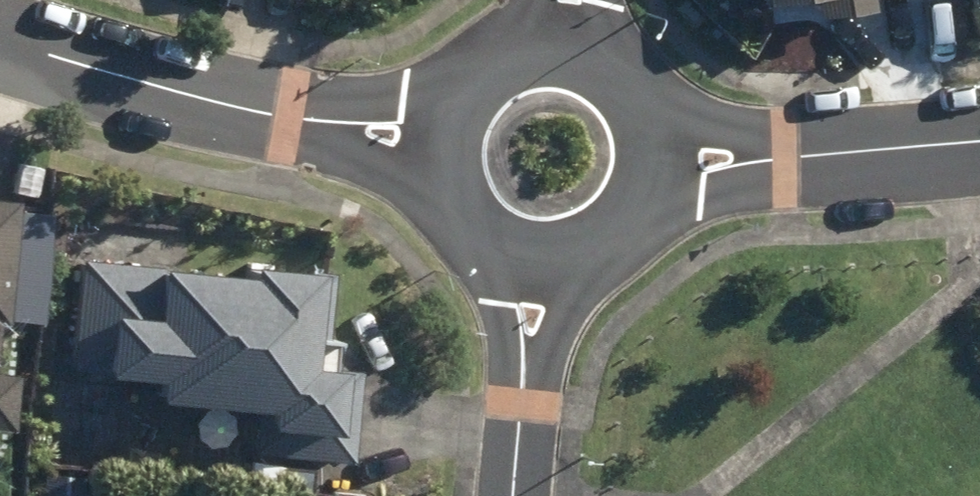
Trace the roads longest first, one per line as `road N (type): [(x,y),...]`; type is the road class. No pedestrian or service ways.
road 1 (residential): [(0,37),(195,95),(318,119)]
road 2 (residential): [(979,141),(775,158)]
road 3 (residential): [(524,391),(485,245)]
road 4 (residential): [(591,256),(524,391)]
road 5 (residential): [(318,119),(371,113),(462,82)]
road 6 (residential): [(442,186),(318,119)]
road 7 (residential): [(775,158),(646,208)]
road 8 (residential): [(649,102),(775,158)]

